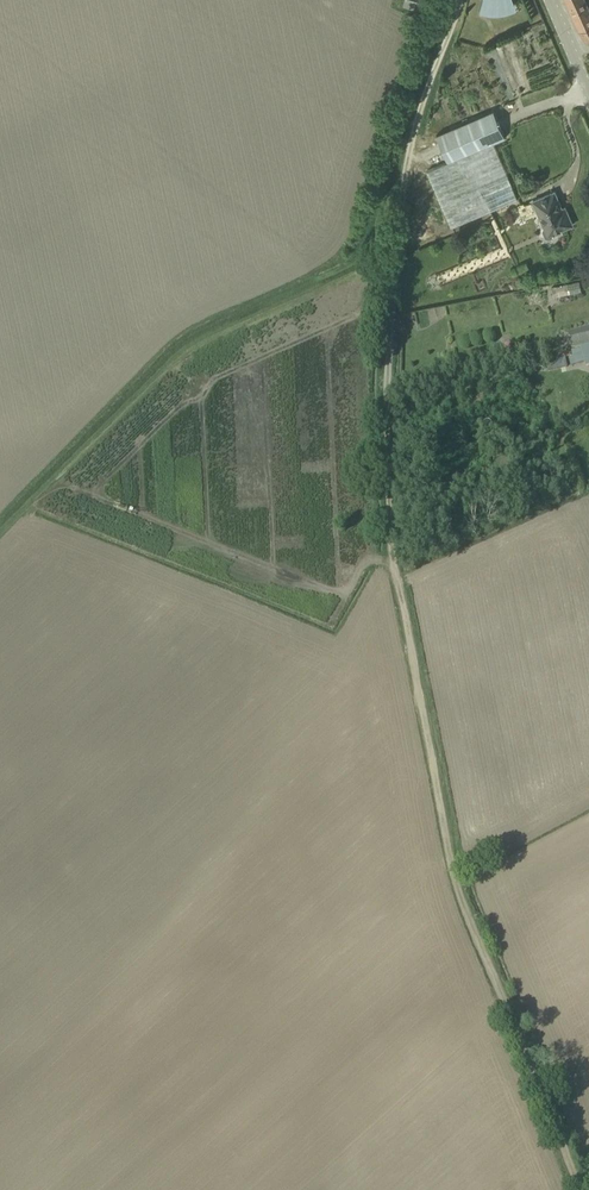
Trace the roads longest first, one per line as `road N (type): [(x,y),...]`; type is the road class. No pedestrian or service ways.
road 1 (track): [(581,1189),(452,878),(413,684),(386,485),(387,347),(400,230),(425,98),(457,0)]

